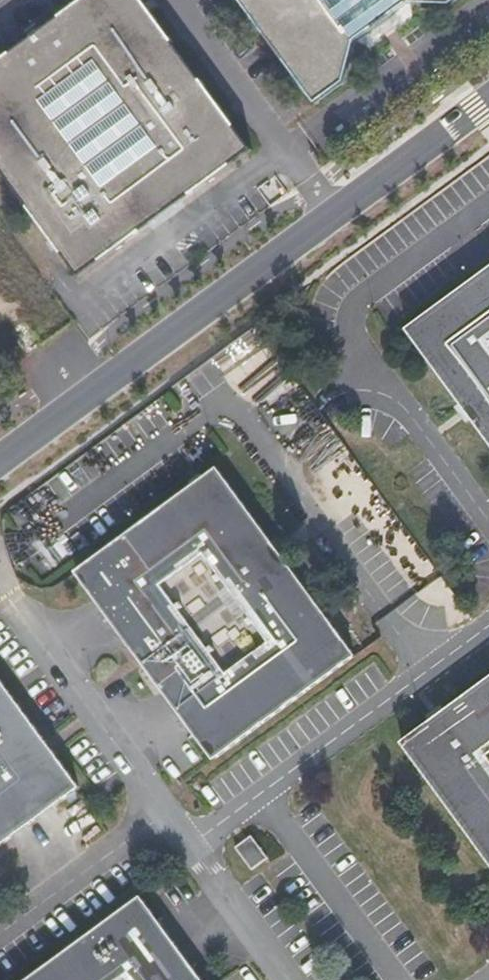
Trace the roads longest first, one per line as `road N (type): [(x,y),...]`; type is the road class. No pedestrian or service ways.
road 1 (tertiary): [(488,102),(0,457)]

